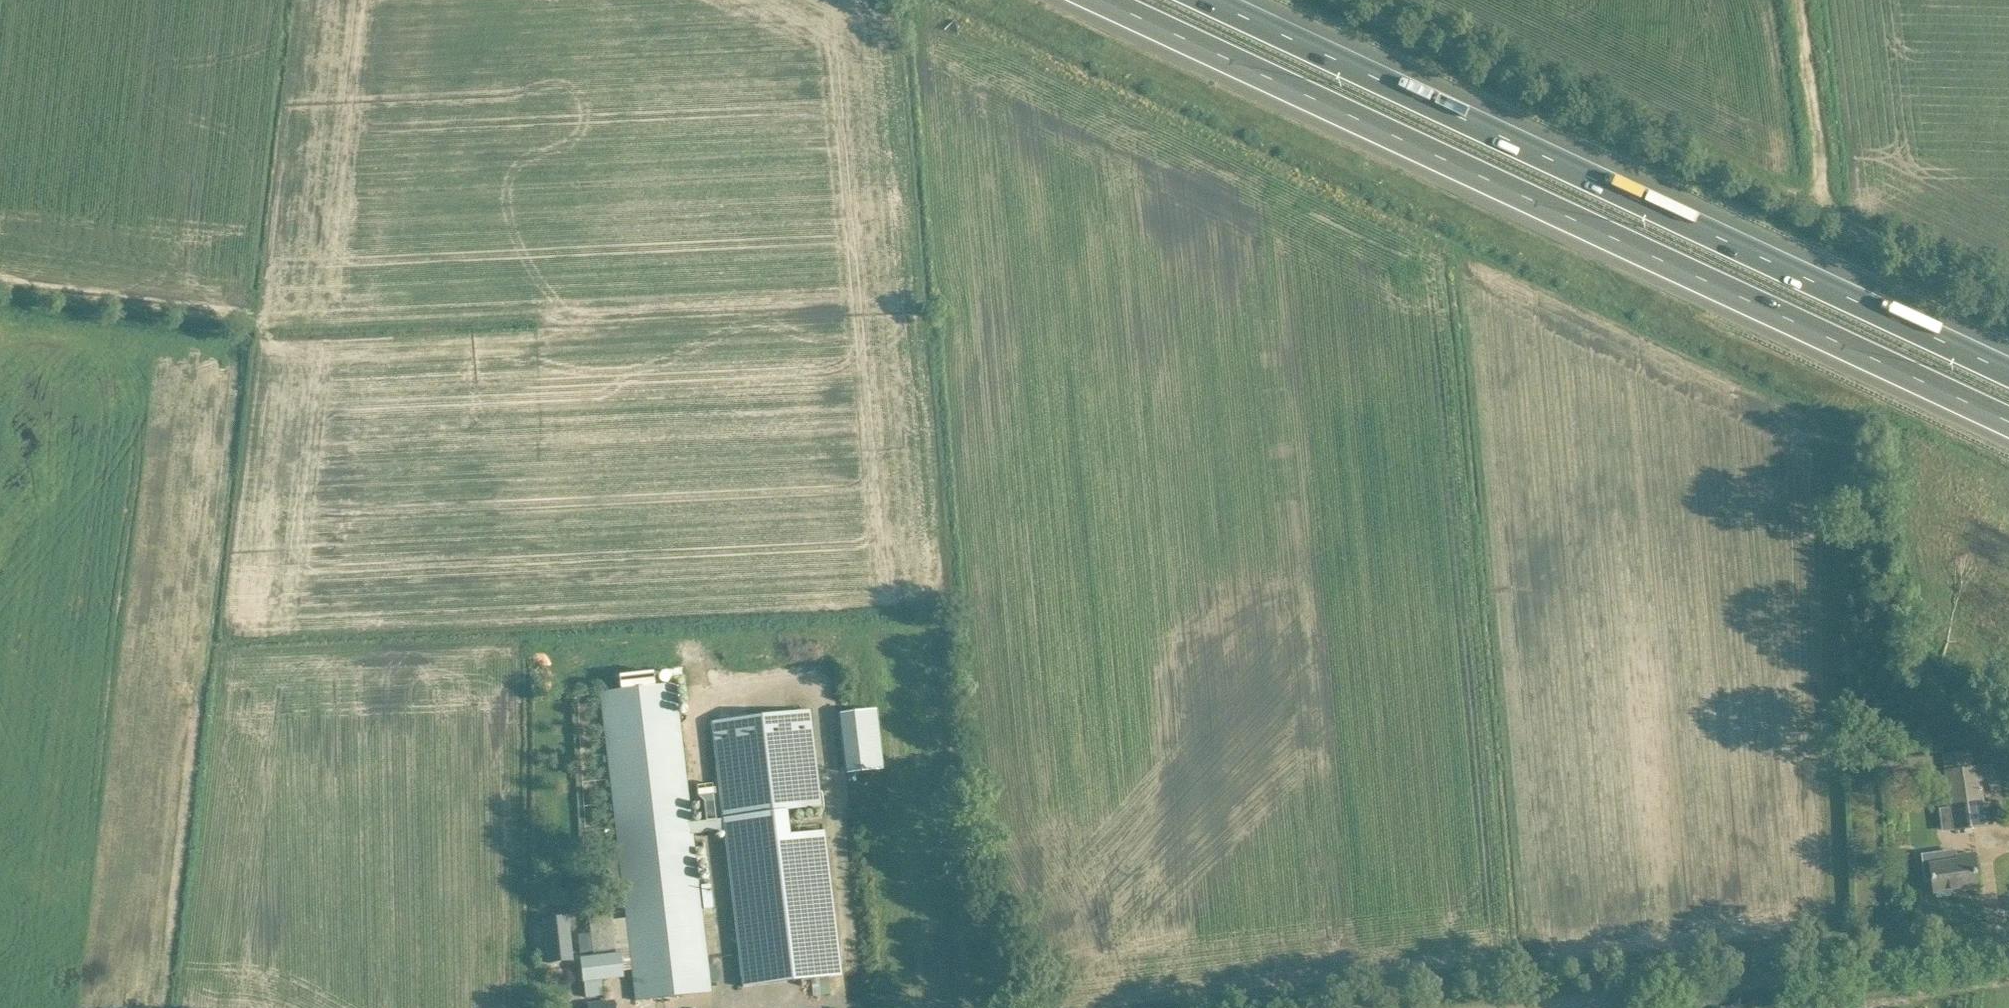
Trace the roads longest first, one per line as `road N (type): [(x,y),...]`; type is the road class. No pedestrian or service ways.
road 1 (motorway): [(1091,0),(2008,429)]
road 2 (motorway): [(2008,359),(1227,0)]
road 3 (unclassified): [(1486,1007),(2008,948)]
road 4 (track): [(1826,204),(1799,202),(1370,0)]
road 5 (track): [(1800,0),(1826,204),(1856,231),(2008,298)]
road 6 (track): [(0,279),(220,313)]

